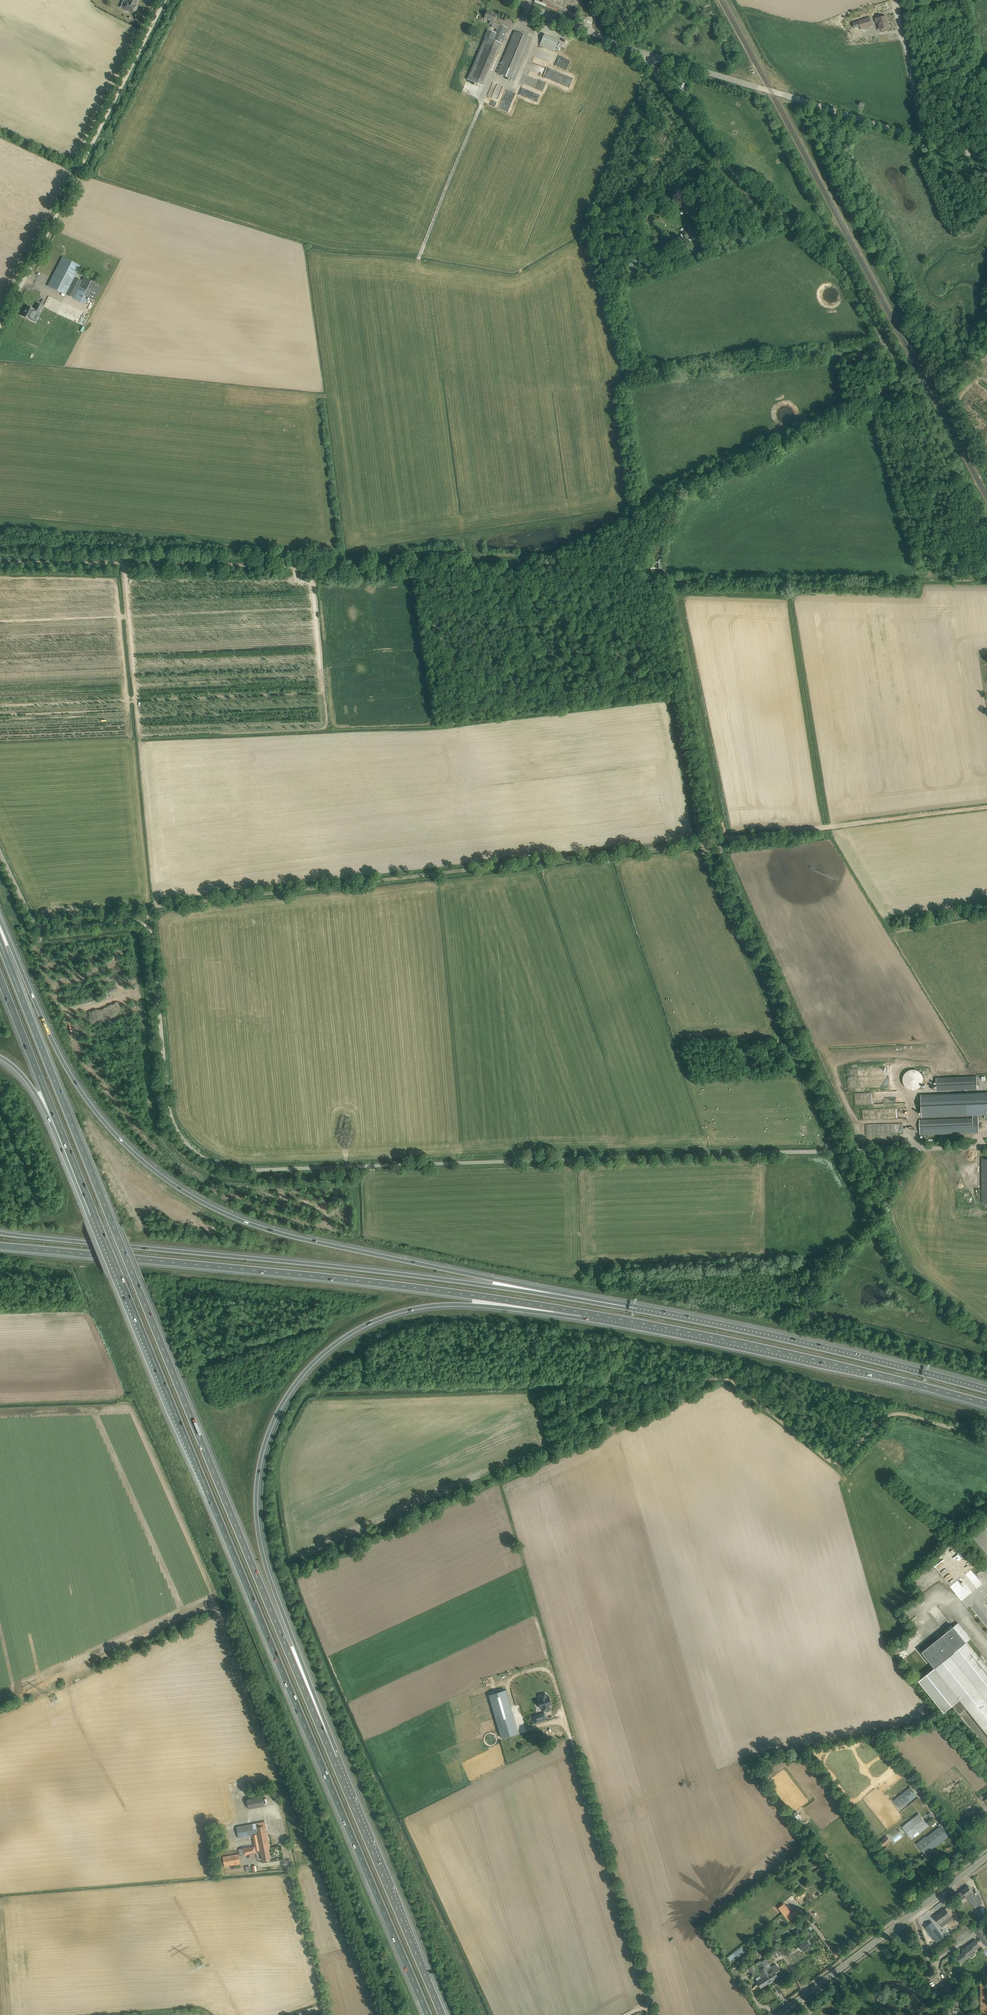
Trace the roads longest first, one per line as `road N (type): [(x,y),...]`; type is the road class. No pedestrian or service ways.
road 1 (motorway): [(63,1137),(429,2014)]
road 2 (motorway): [(334,1759),(0,942)]
road 3 (track): [(986,808),(195,903),(154,911),(142,923)]
road 4 (motorway): [(637,1308),(290,1236),(180,1189),(87,1100),(0,918)]
road 5 (unclassified): [(196,1152),(249,1170),(986,1147)]
road 6 (motorway): [(334,1759),(260,1539),(259,1474),(285,1402),(333,1346),(398,1313),(471,1305),(583,1312)]
road 7 (track): [(0,562),(652,570)]
road 8 (motorway): [(637,1308),(0,1233)]
road 9 (motorway): [(0,1246),(583,1312)]
road 10 (unclassified): [(196,1152),(169,1105),(149,929),(134,921),(40,927),(0,850)]
road 11 (motorway): [(583,1312),(986,1404)]
road 12 (track): [(651,55),(673,97),(733,169),(845,268),(885,342)]
road 13 (track): [(673,1397),(713,1380),(731,1381),(836,1462),(891,1412),(986,1433)]
road 14 (unclassified): [(0,327),(162,0)]
road 15 (motorway): [(986,1390),(637,1308)]
road 16 (unclassified): [(925,139),(651,55),(586,27)]
road 17 (unclassified): [(654,2014),(570,1729)]
road 18 (motorway): [(443,2014),(334,1759)]
road 19 (track): [(725,839),(665,569)]
road 20 (tertiary): [(780,2014),(986,1856)]
road 21 (track): [(205,1610),(0,1705)]
road 22 (track): [(418,262),(484,102)]
road 23 (motorway): [(0,980),(63,1137)]
road 24 (unclassified): [(330,2014),(292,1869)]
road 25 (unclassified): [(925,139),(893,0)]

